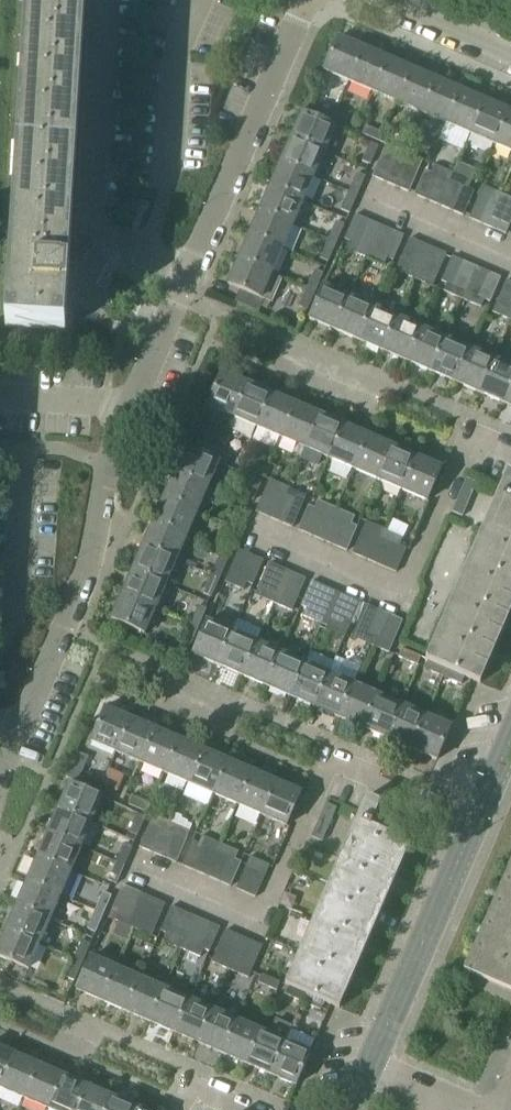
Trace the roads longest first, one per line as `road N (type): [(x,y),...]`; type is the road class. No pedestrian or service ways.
road 1 (residential): [(17,734),(88,566),(104,465),(188,271)]
road 2 (residential): [(139,860),(265,915),(337,761),(476,826)]
road 3 (residential): [(260,528),(405,590),(478,422),(510,437)]
road 4 (tertiary): [(351,1109),(476,826)]
road 5 (residential): [(188,271),(306,0)]
road 6 (residential): [(392,0),(510,52)]

